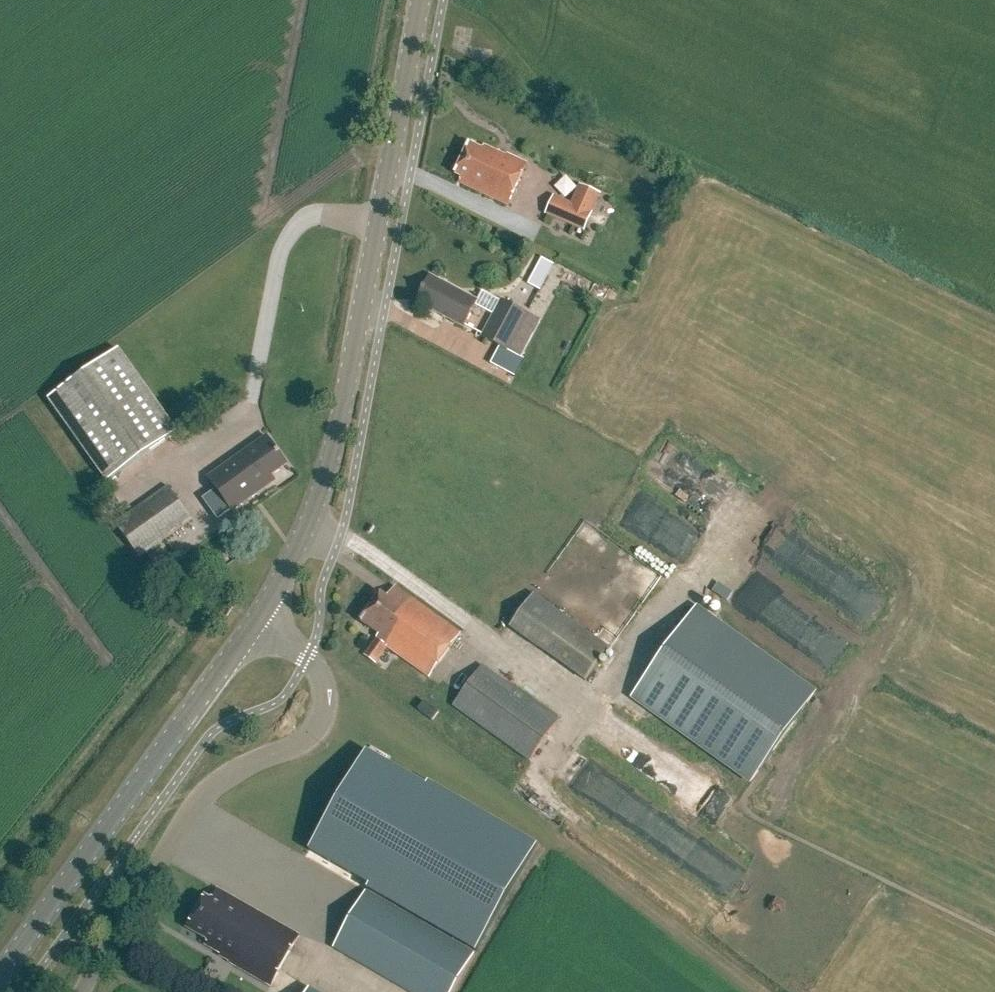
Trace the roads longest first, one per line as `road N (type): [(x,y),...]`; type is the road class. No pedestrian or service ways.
road 1 (secondary): [(253,623),(294,549),(334,441),(417,0)]
road 2 (unclassified): [(85,991),(212,785),(321,724),(327,683),(306,657),(253,623)]
road 3 (secondary): [(0,974),(253,623)]

